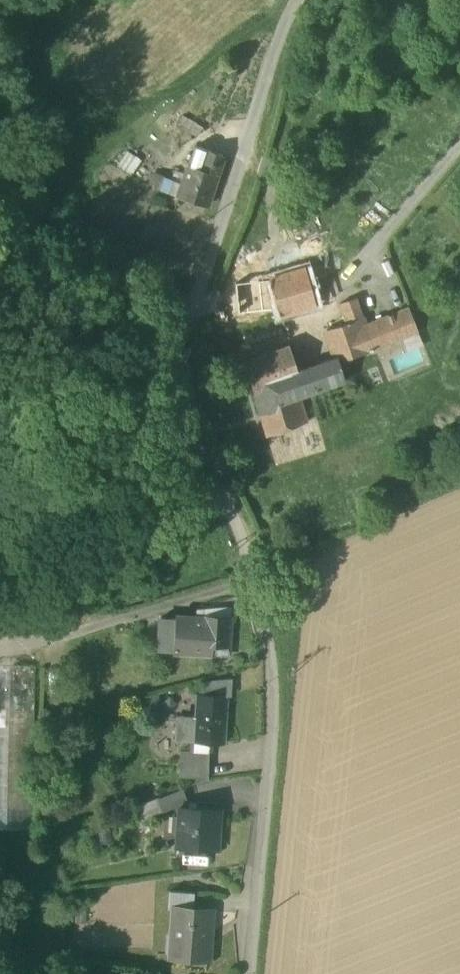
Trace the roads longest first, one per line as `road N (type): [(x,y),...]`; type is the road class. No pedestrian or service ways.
road 1 (residential): [(254,973),(249,927),(279,737),(273,601),(167,382),(170,338),(237,194),(294,0)]
road 2 (track): [(288,0),(0,243)]

